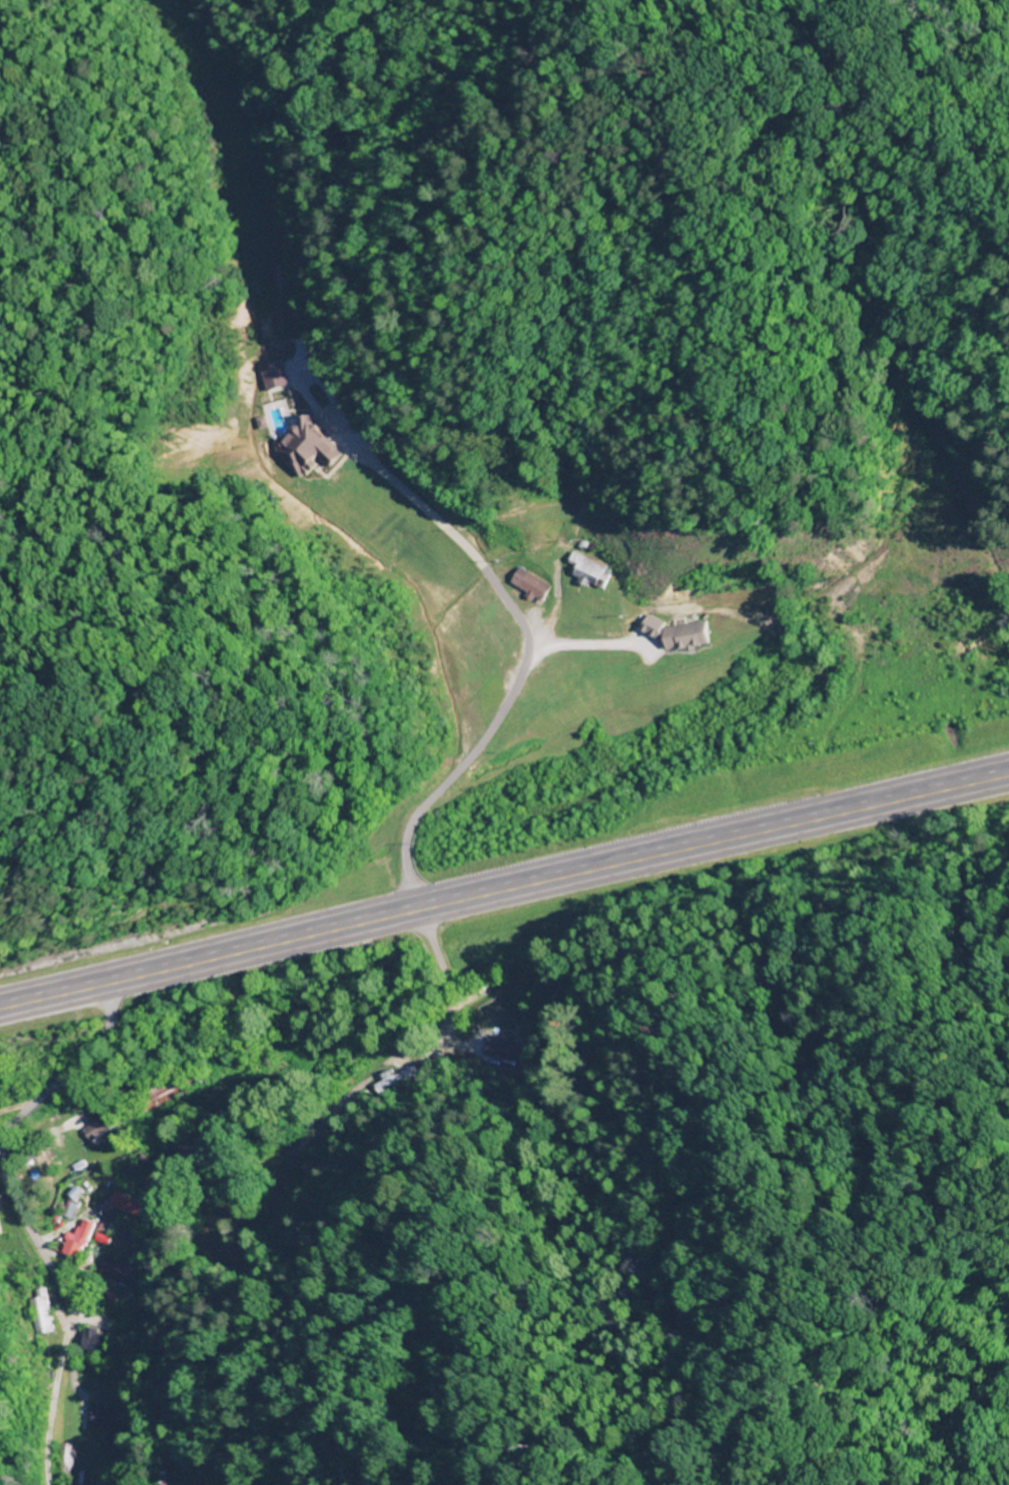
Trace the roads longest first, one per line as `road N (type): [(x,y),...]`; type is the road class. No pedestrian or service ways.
road 1 (trunk): [(0,1013),(1008,777)]
road 2 (residential): [(431,923),(455,982),(459,1025),(344,1121)]
road 3 (residential): [(115,987),(113,1025),(99,1054),(0,1147)]

